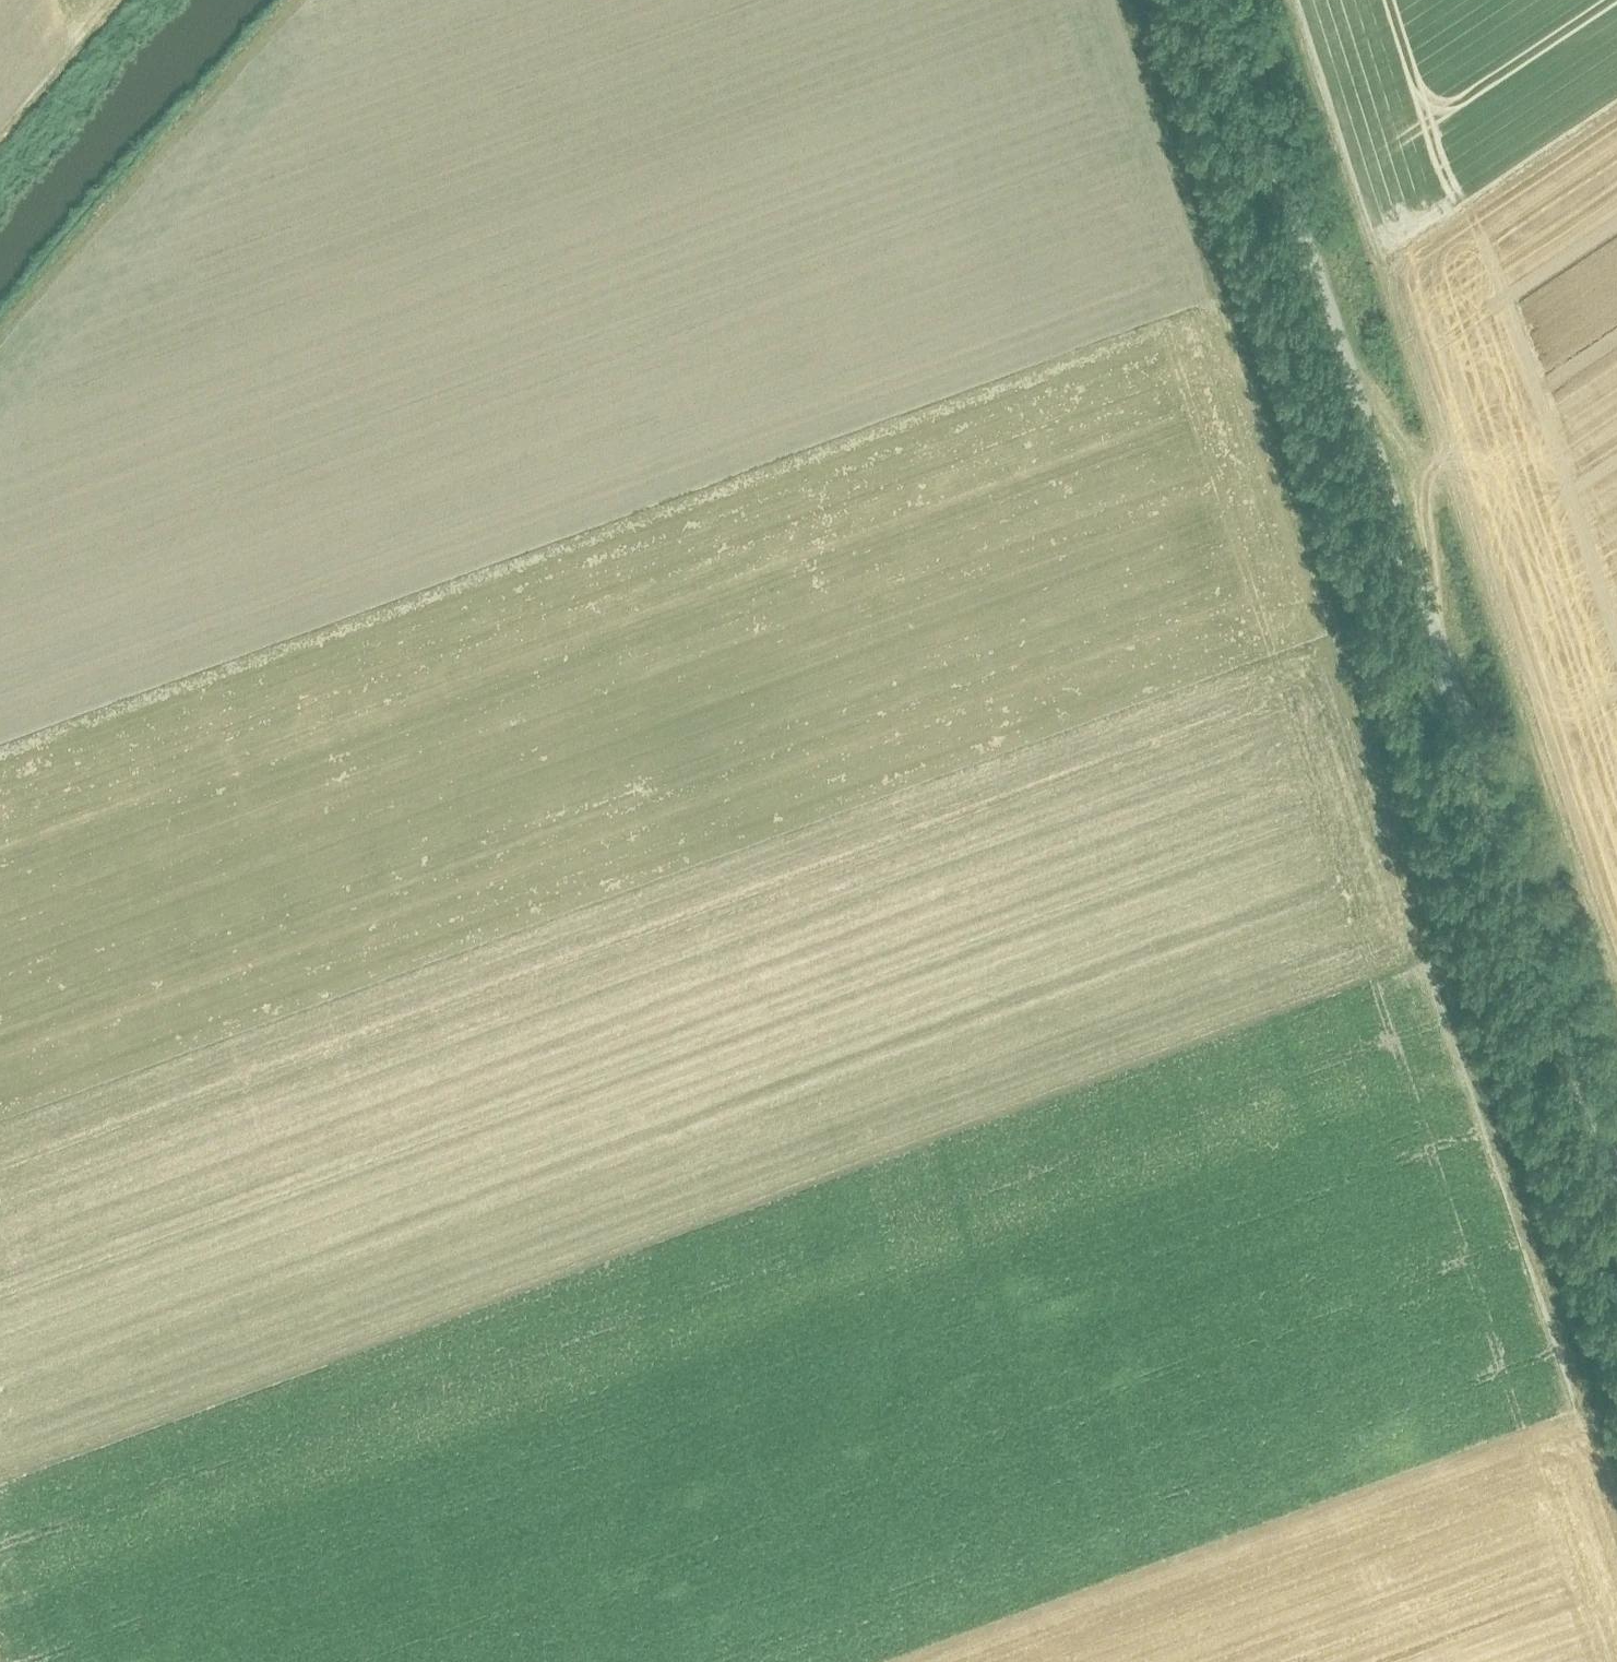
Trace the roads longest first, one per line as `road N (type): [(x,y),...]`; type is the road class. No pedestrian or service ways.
road 1 (unclassified): [(1616,1199),(1222,0)]

